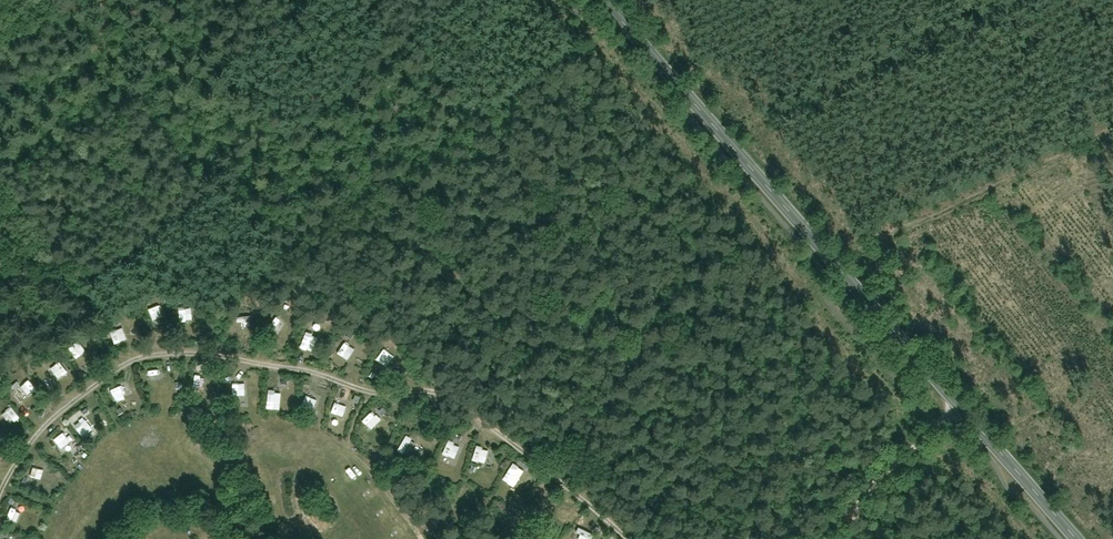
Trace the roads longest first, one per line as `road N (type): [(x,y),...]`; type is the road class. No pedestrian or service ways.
road 1 (track): [(626,538),(576,488),(427,393),(389,401),(297,371),(209,356),(147,358),(104,377),(21,458),(0,515)]
road 2 (secondary): [(1067,538),(591,0)]
road 3 (track): [(824,264),(883,228),(1112,129)]
road 4 (track): [(952,408),(857,494),(852,538)]

